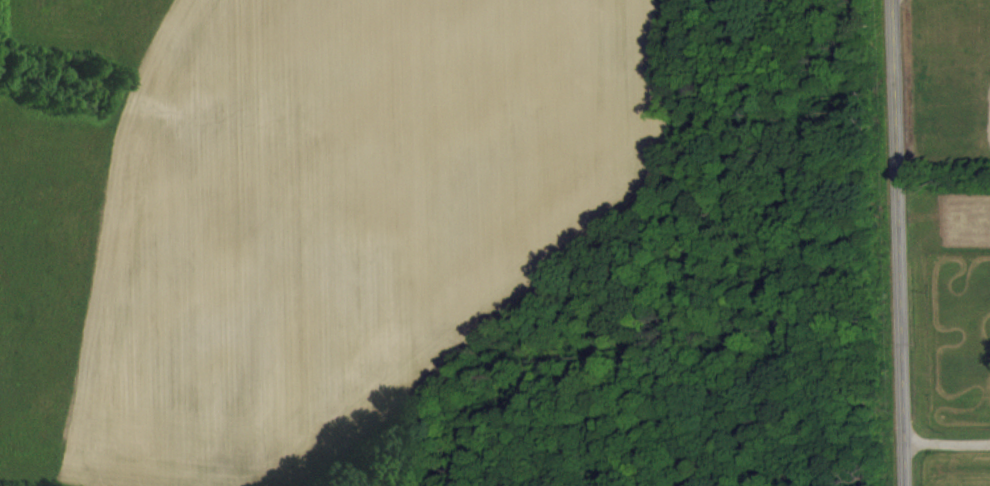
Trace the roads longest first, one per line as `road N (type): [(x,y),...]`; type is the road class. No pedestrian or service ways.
road 1 (residential): [(898,0),(909,485)]

